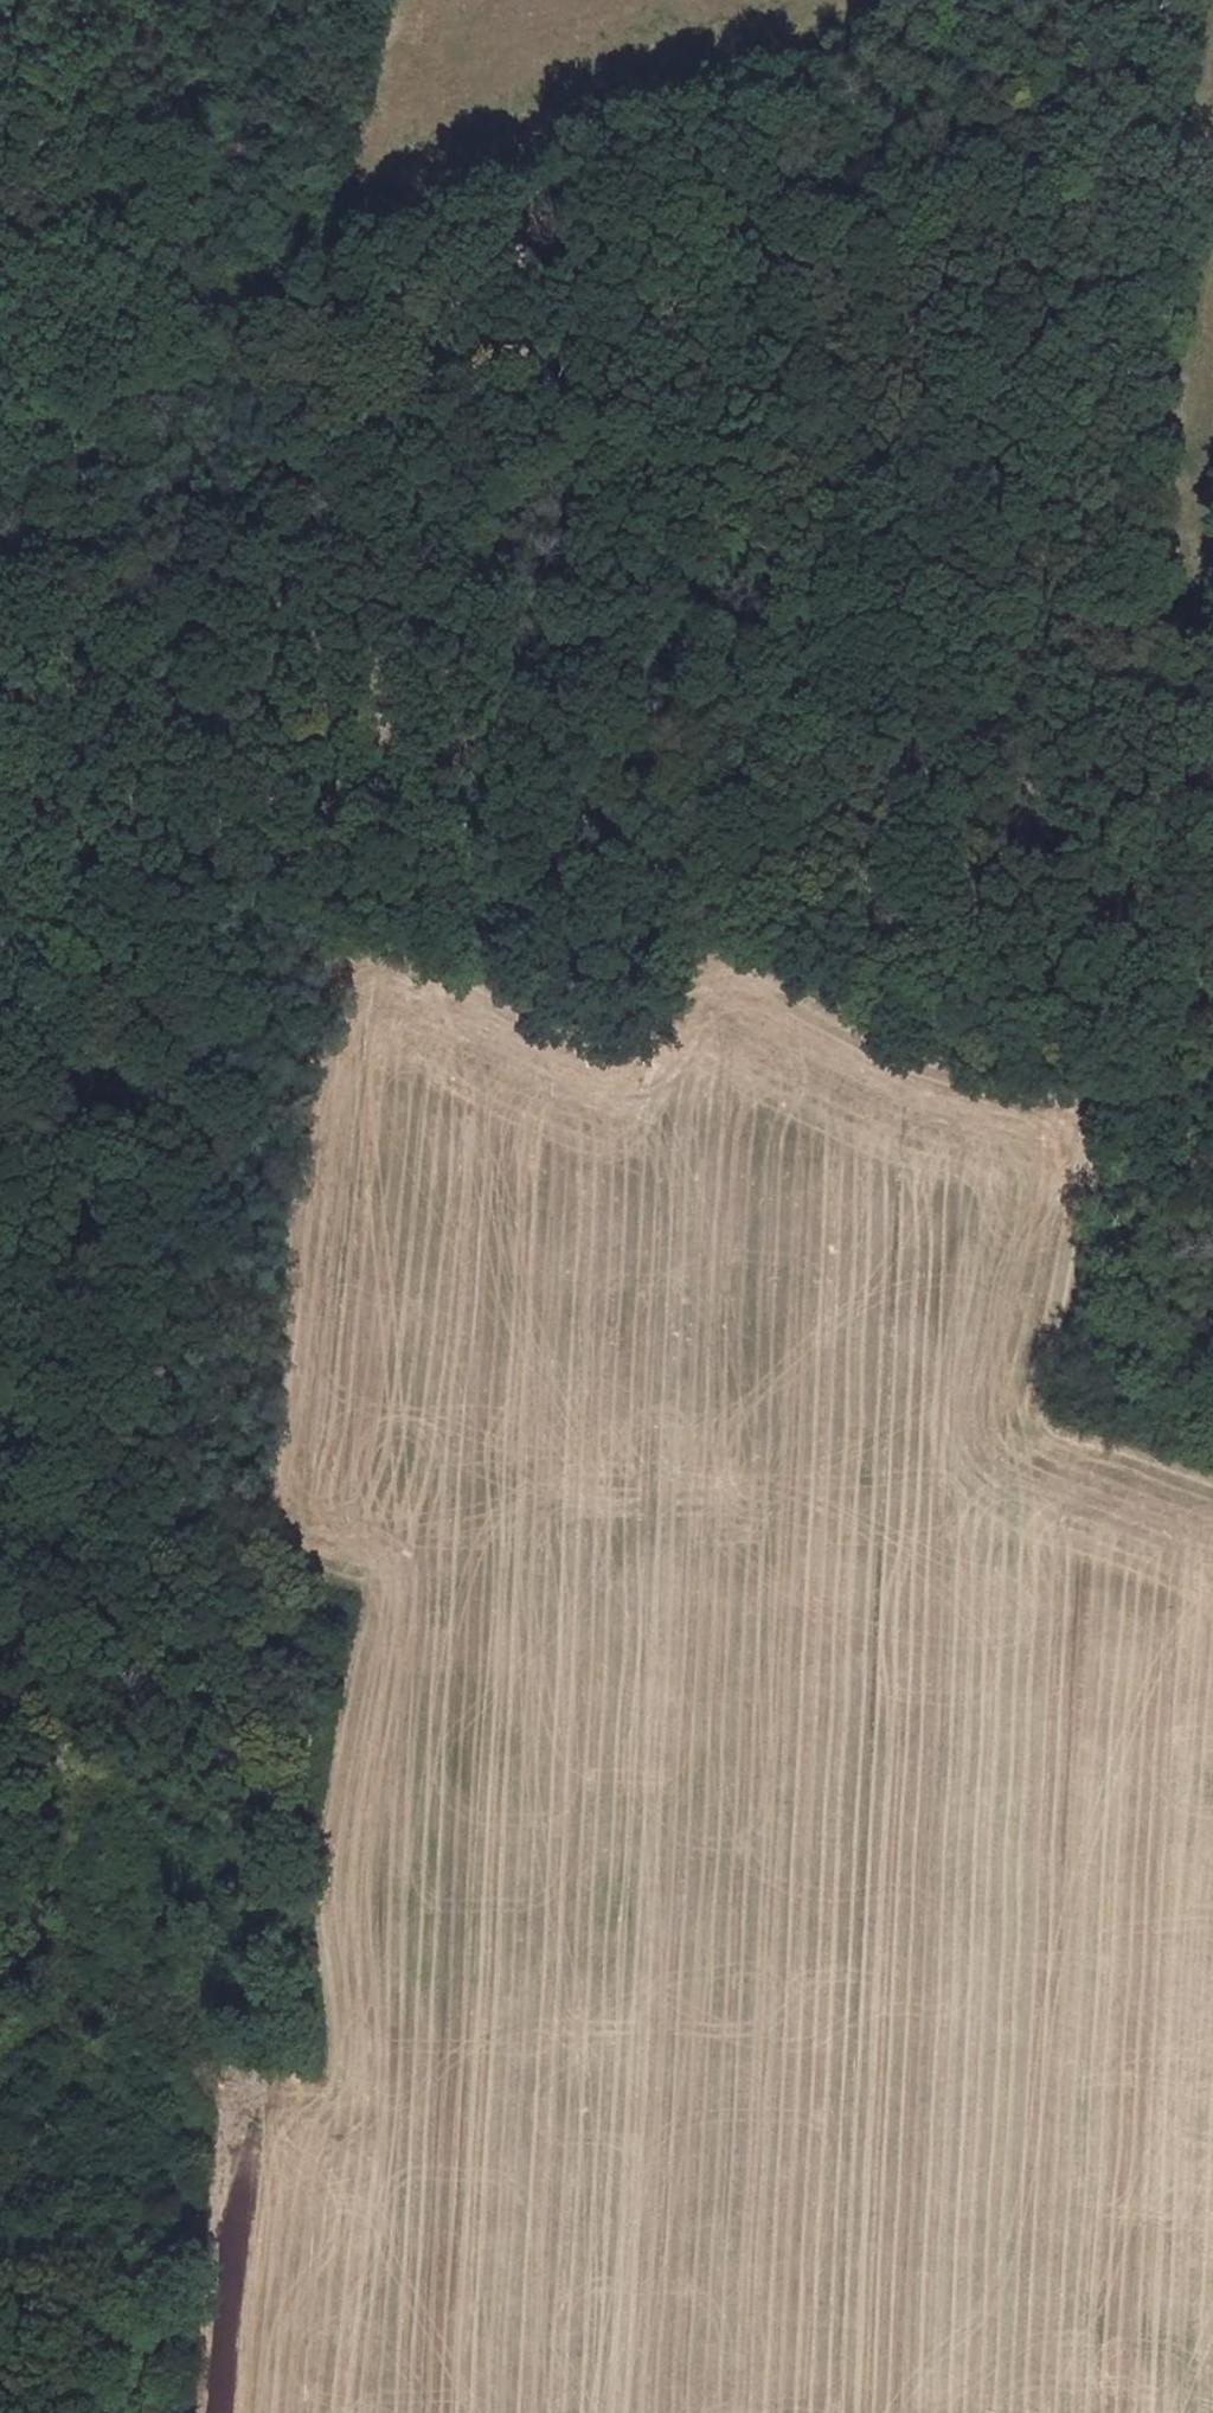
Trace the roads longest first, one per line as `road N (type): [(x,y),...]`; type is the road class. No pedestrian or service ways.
road 1 (track): [(195,0),(183,52),(185,222),(280,448),(501,759),(768,943),(971,1036),(1212,1094)]
road 2 (track): [(232,334),(0,424)]

